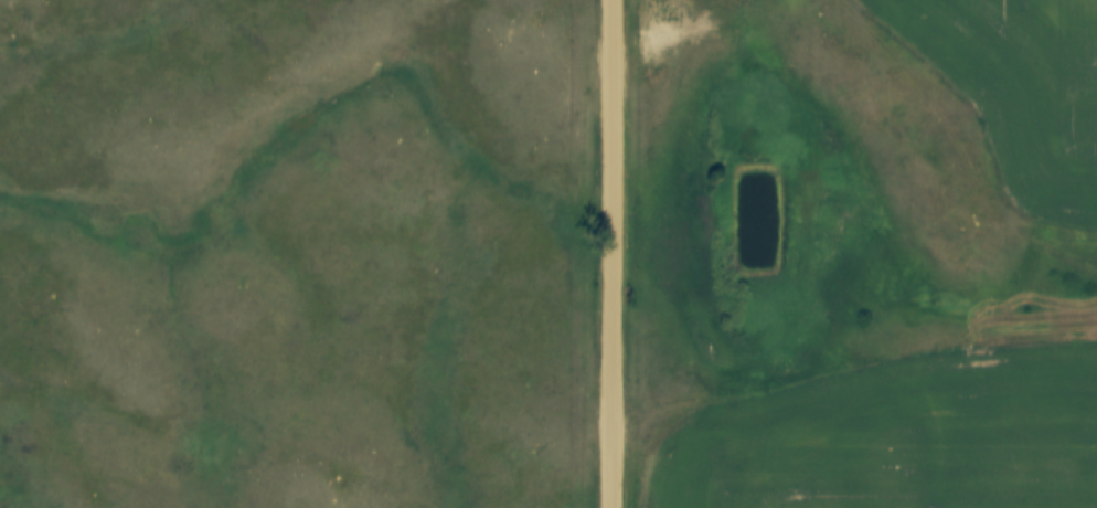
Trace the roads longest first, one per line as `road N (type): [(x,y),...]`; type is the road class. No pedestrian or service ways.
road 1 (residential): [(614,507),(614,0)]

